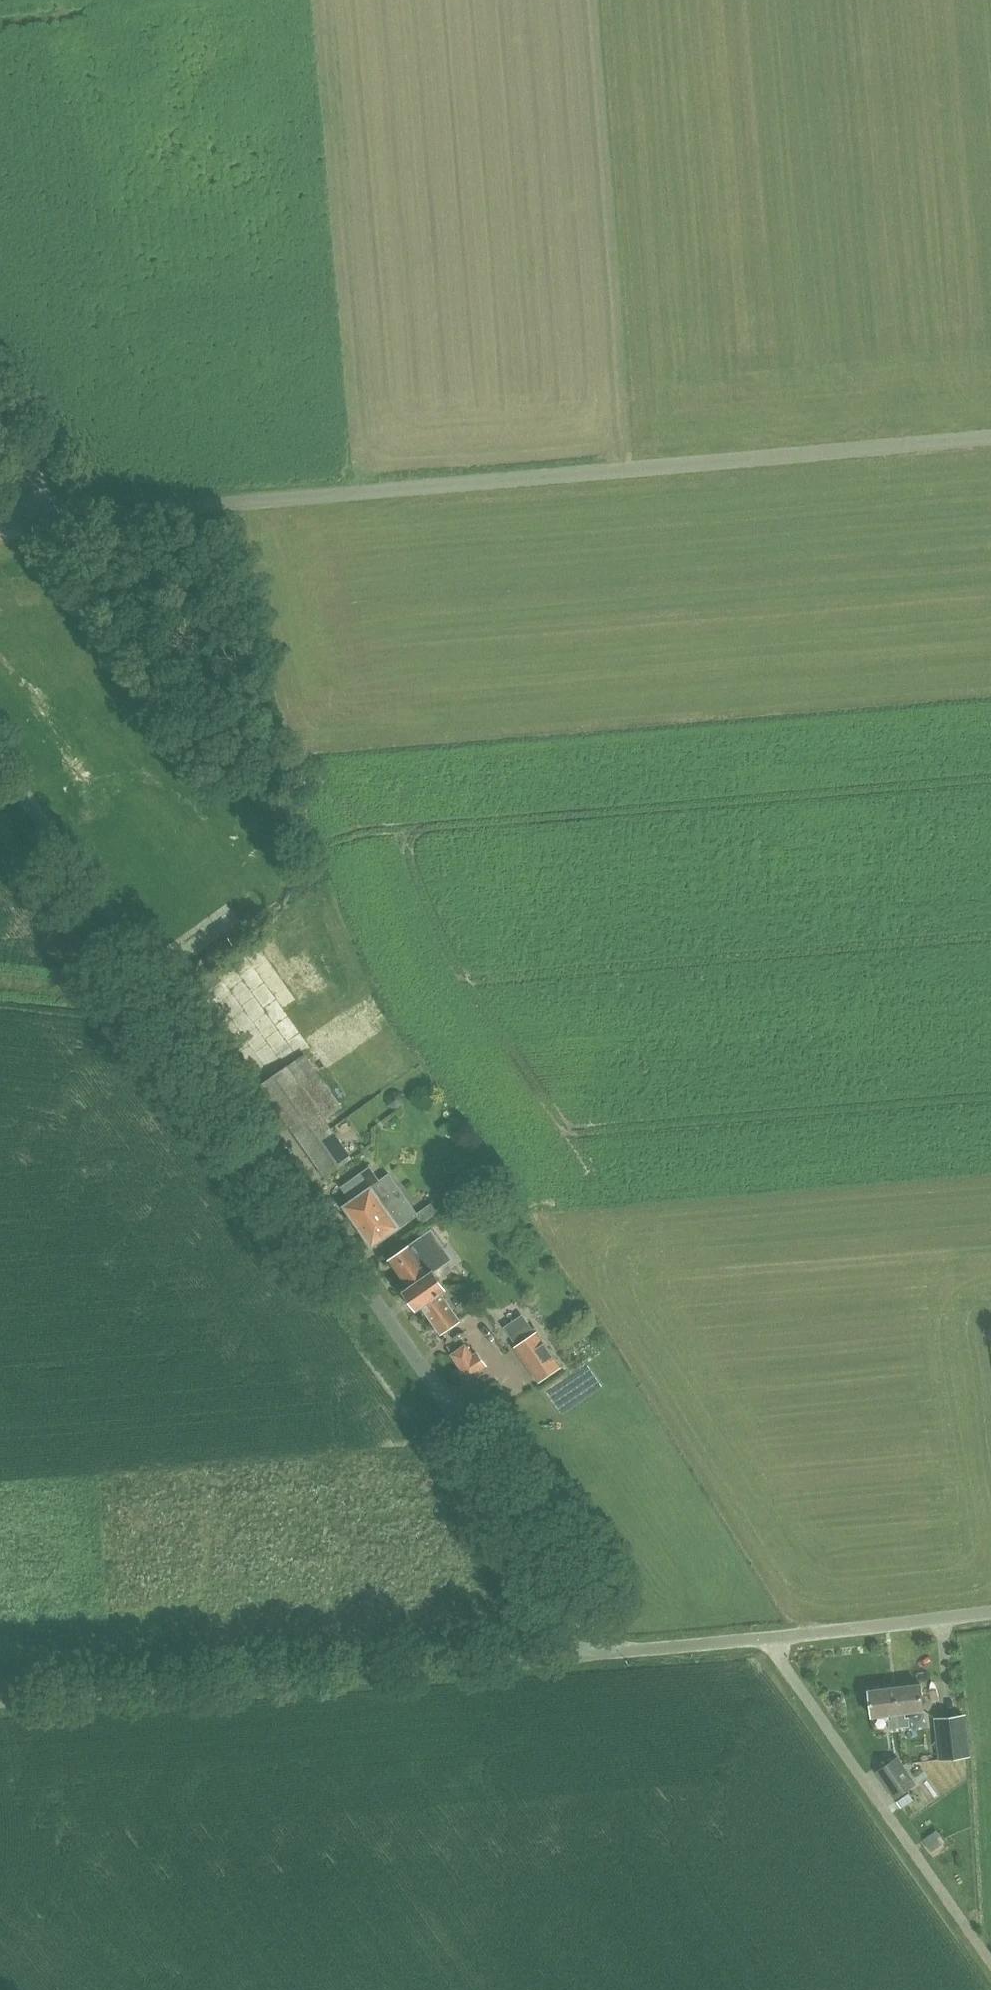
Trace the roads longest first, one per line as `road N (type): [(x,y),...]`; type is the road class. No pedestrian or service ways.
road 1 (unclassified): [(619,1651),(0,764)]
road 2 (unclassified): [(46,519),(990,437)]
road 3 (unclassified): [(0,1699),(619,1651)]
road 4 (unclassified): [(619,1651),(990,1613)]

